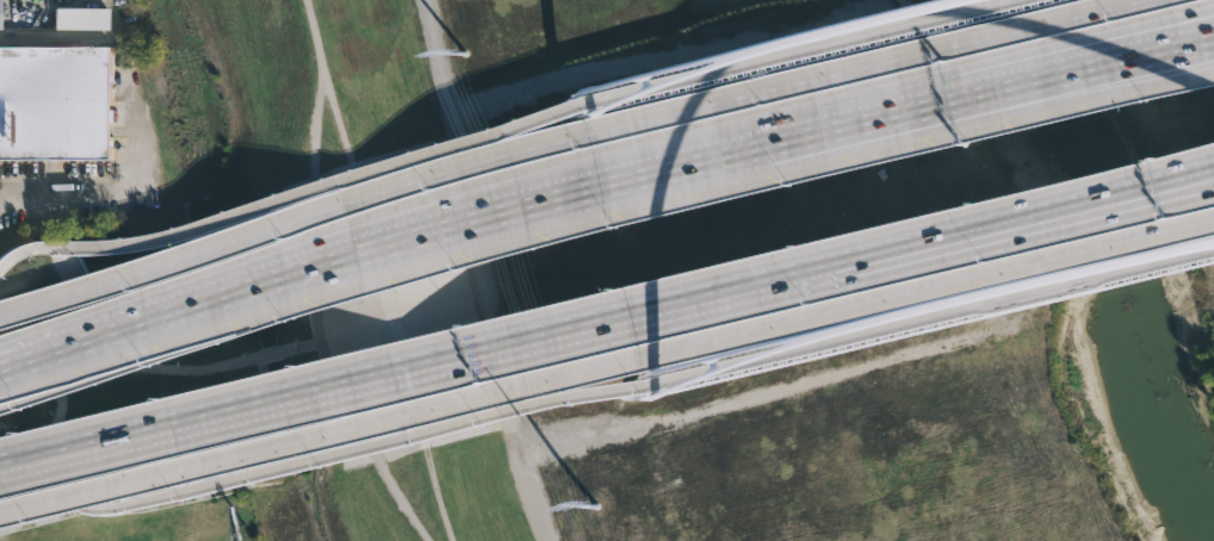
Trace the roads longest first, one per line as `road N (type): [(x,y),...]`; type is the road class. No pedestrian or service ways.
road 1 (secondary): [(0,510),(1213,215)]
road 2 (motorway): [(0,463),(1146,191)]
road 3 (secondary): [(1128,0),(431,174),(0,313)]
road 4 (motorway): [(596,180),(249,279),(18,356)]
road 5 (track): [(547,540),(522,475),(420,0)]
road 6 (track): [(454,540),(312,25)]
road 7 (track): [(418,540),(367,470),(334,399),(295,226),(296,176),(324,74)]
road 8 (motorway): [(825,122),(596,180)]
road 9 (motorway): [(1028,69),(825,122)]
road 10 (motorway): [(1210,29),(1028,69)]
road 11 (motorway): [(1213,54),(1028,69)]
road 12 (track): [(340,131),(363,124),(401,32),(425,15)]
road 13 (residential): [(0,205),(134,204)]

